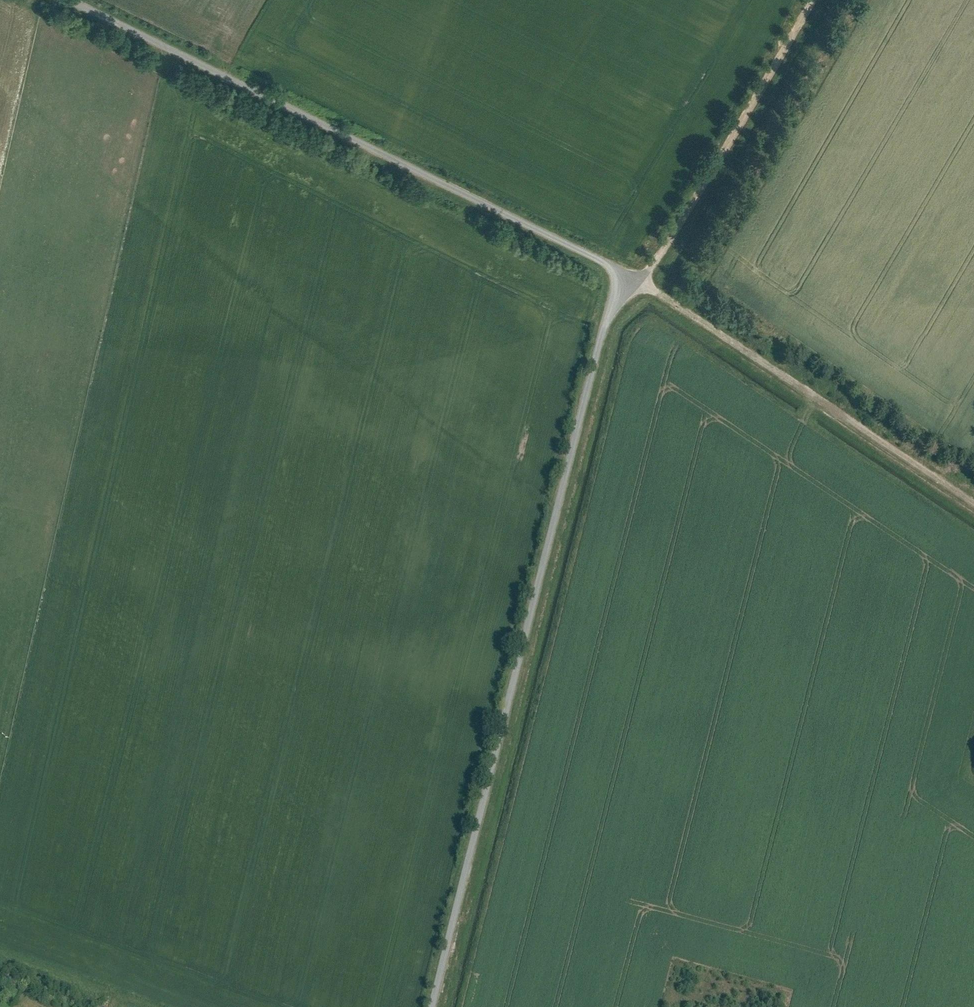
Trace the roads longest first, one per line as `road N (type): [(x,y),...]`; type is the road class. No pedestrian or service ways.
road 1 (unclassified): [(428,1006),(619,273)]
road 2 (unclassified): [(619,273),(64,0)]
road 3 (track): [(635,279),(973,508)]
road 4 (track): [(635,279),(800,0)]

